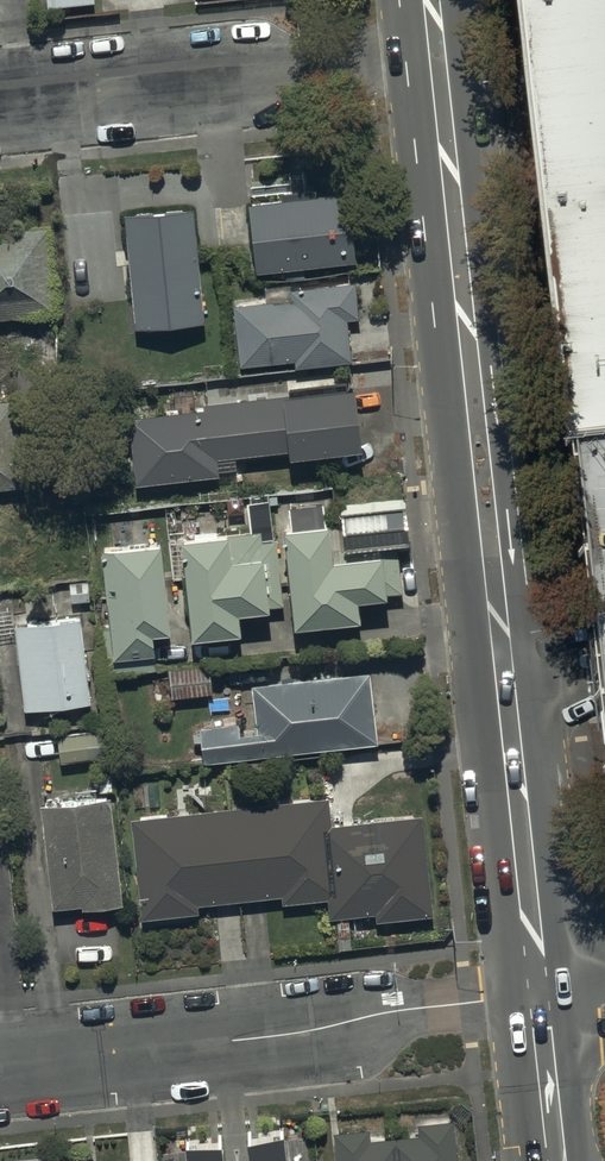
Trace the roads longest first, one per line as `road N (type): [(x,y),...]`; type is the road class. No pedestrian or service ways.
road 1 (secondary): [(539,1005),(439,63)]
road 2 (residential): [(0,1067),(299,1033),(406,1010),(539,1005)]
road 3 (residential): [(0,110),(439,63)]
road 4 (secondary): [(557,1160),(539,1005)]

